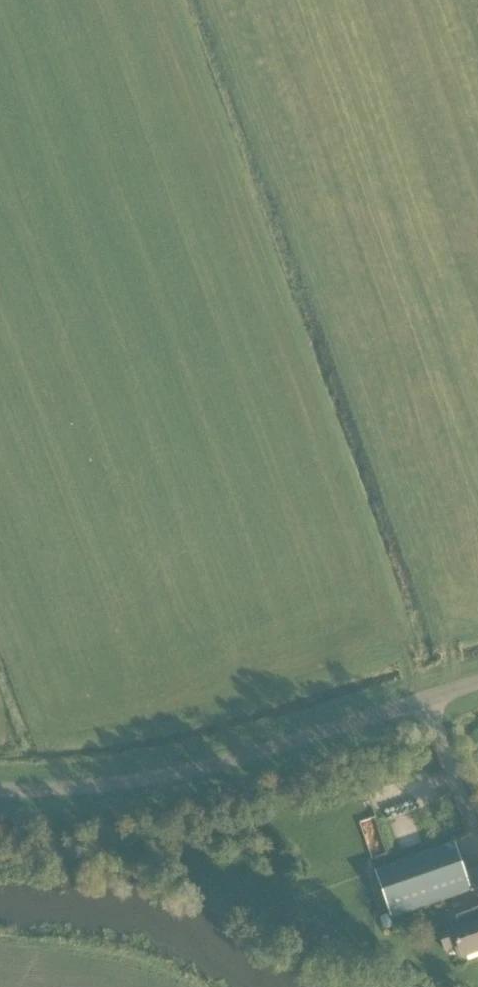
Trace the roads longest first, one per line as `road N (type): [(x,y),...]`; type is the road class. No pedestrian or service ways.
road 1 (unclassified): [(0,791),(176,773),(477,684)]

